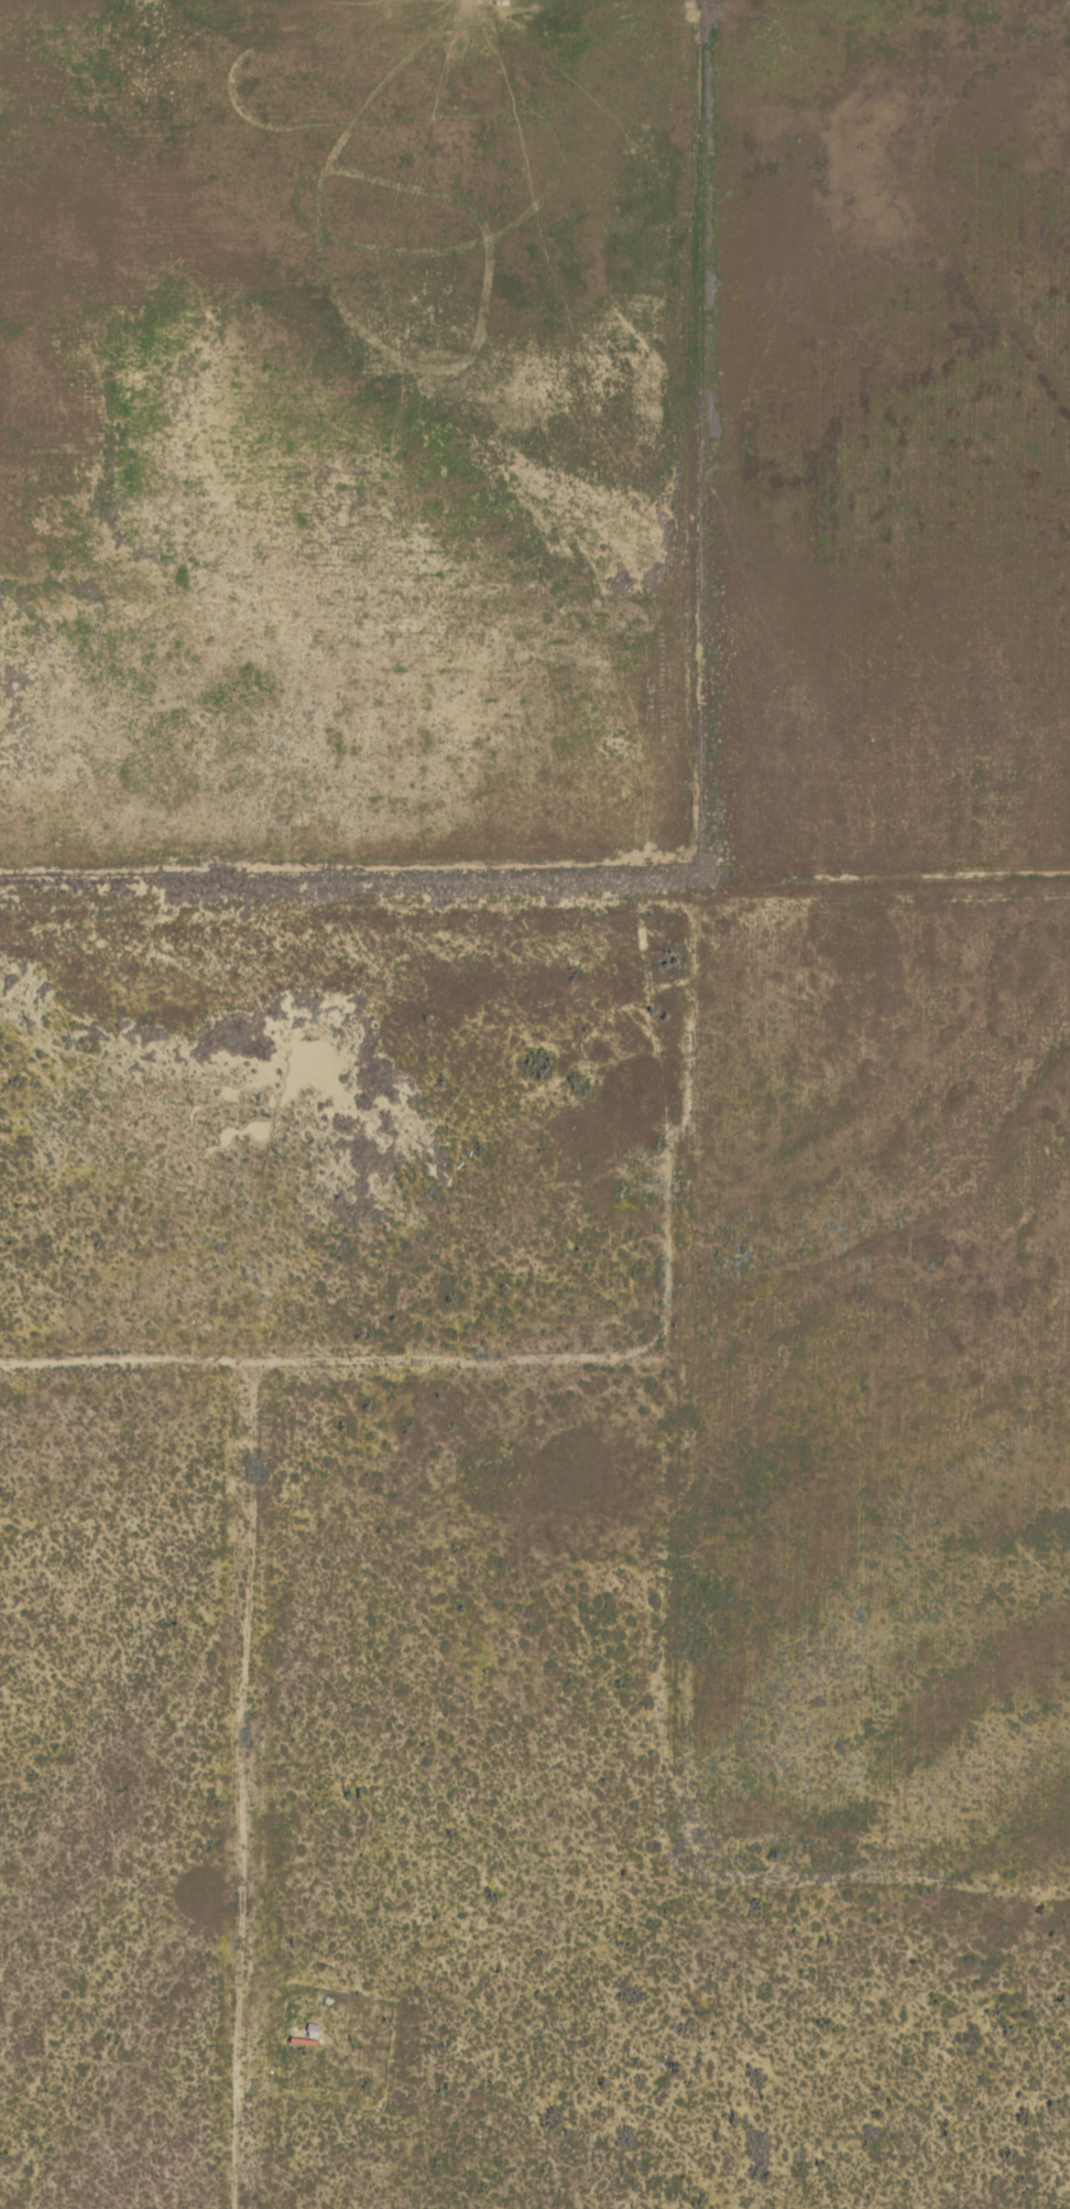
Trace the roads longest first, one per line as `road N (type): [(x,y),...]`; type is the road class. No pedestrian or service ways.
road 1 (residential): [(1069,907),(250,933),(0,933)]
road 2 (residential): [(0,1386),(596,1380),(647,1372),(668,1346),(665,1182)]
road 3 (residential): [(242,2208),(254,1384)]

